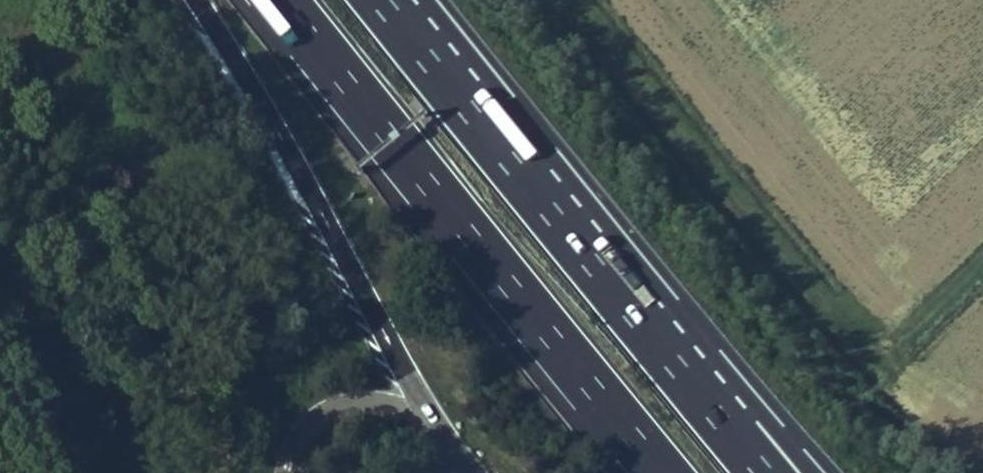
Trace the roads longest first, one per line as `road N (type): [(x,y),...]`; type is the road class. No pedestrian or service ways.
road 1 (motorway): [(280,0),(661,472)]
road 2 (track): [(914,347),(853,353),(563,0)]
road 3 (motorway): [(687,382),(378,0)]
road 4 (motorway): [(198,0),(323,196),(406,371),(435,414)]
road 5 (motorway): [(811,472),(781,439),(687,382)]

